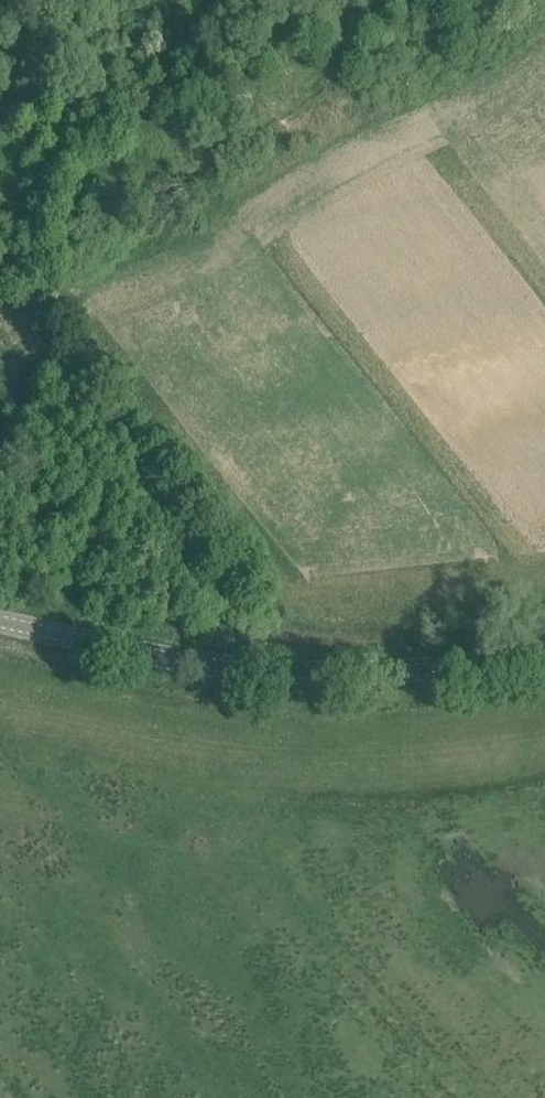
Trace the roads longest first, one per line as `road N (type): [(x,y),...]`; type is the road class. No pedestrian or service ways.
road 1 (tertiary): [(0,621),(253,670),(389,672),(544,653)]

